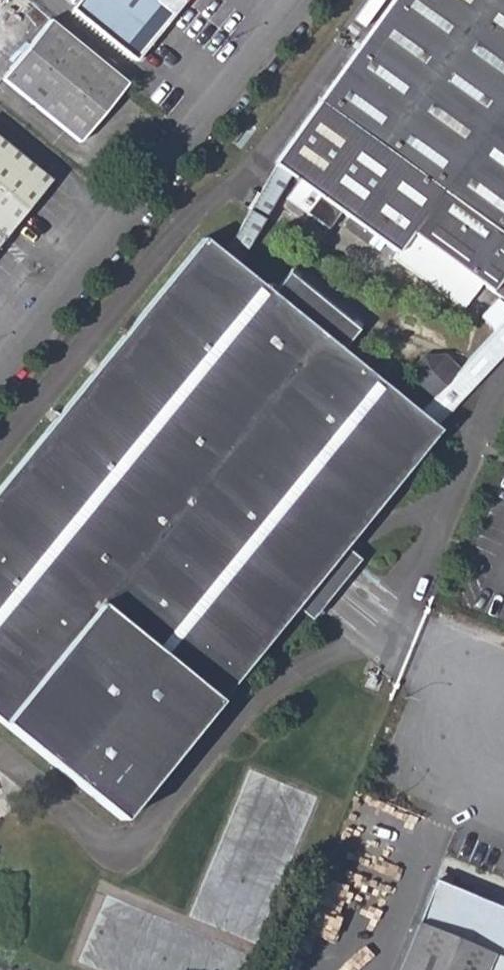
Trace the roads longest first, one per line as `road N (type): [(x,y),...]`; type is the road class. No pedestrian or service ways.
road 1 (residential): [(304,0),(0,371)]

